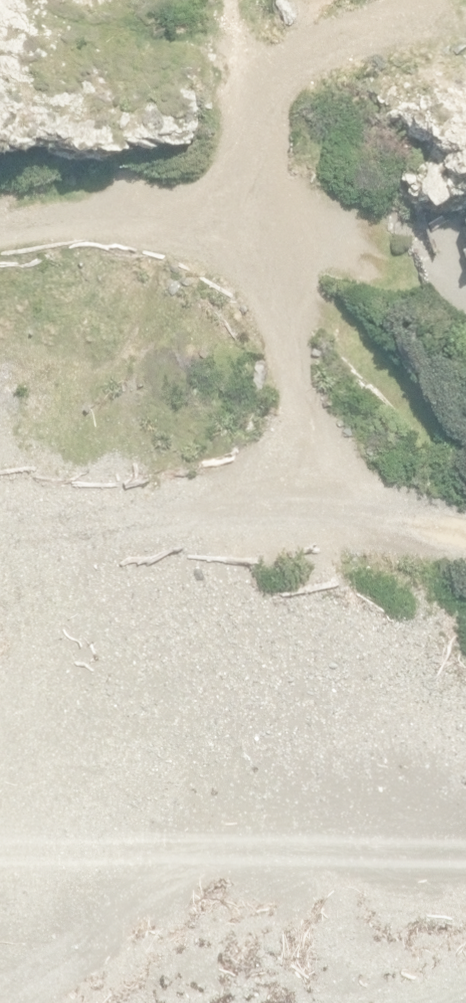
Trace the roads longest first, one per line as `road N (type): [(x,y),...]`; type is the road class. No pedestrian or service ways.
road 1 (track): [(238,78),(260,230),(336,498)]
road 2 (track): [(336,498),(0,544)]
road 3 (track): [(0,224),(18,217),(260,230)]
road 4 (track): [(465,21),(238,78)]
road 5 (track): [(465,546),(413,541),(336,498)]

